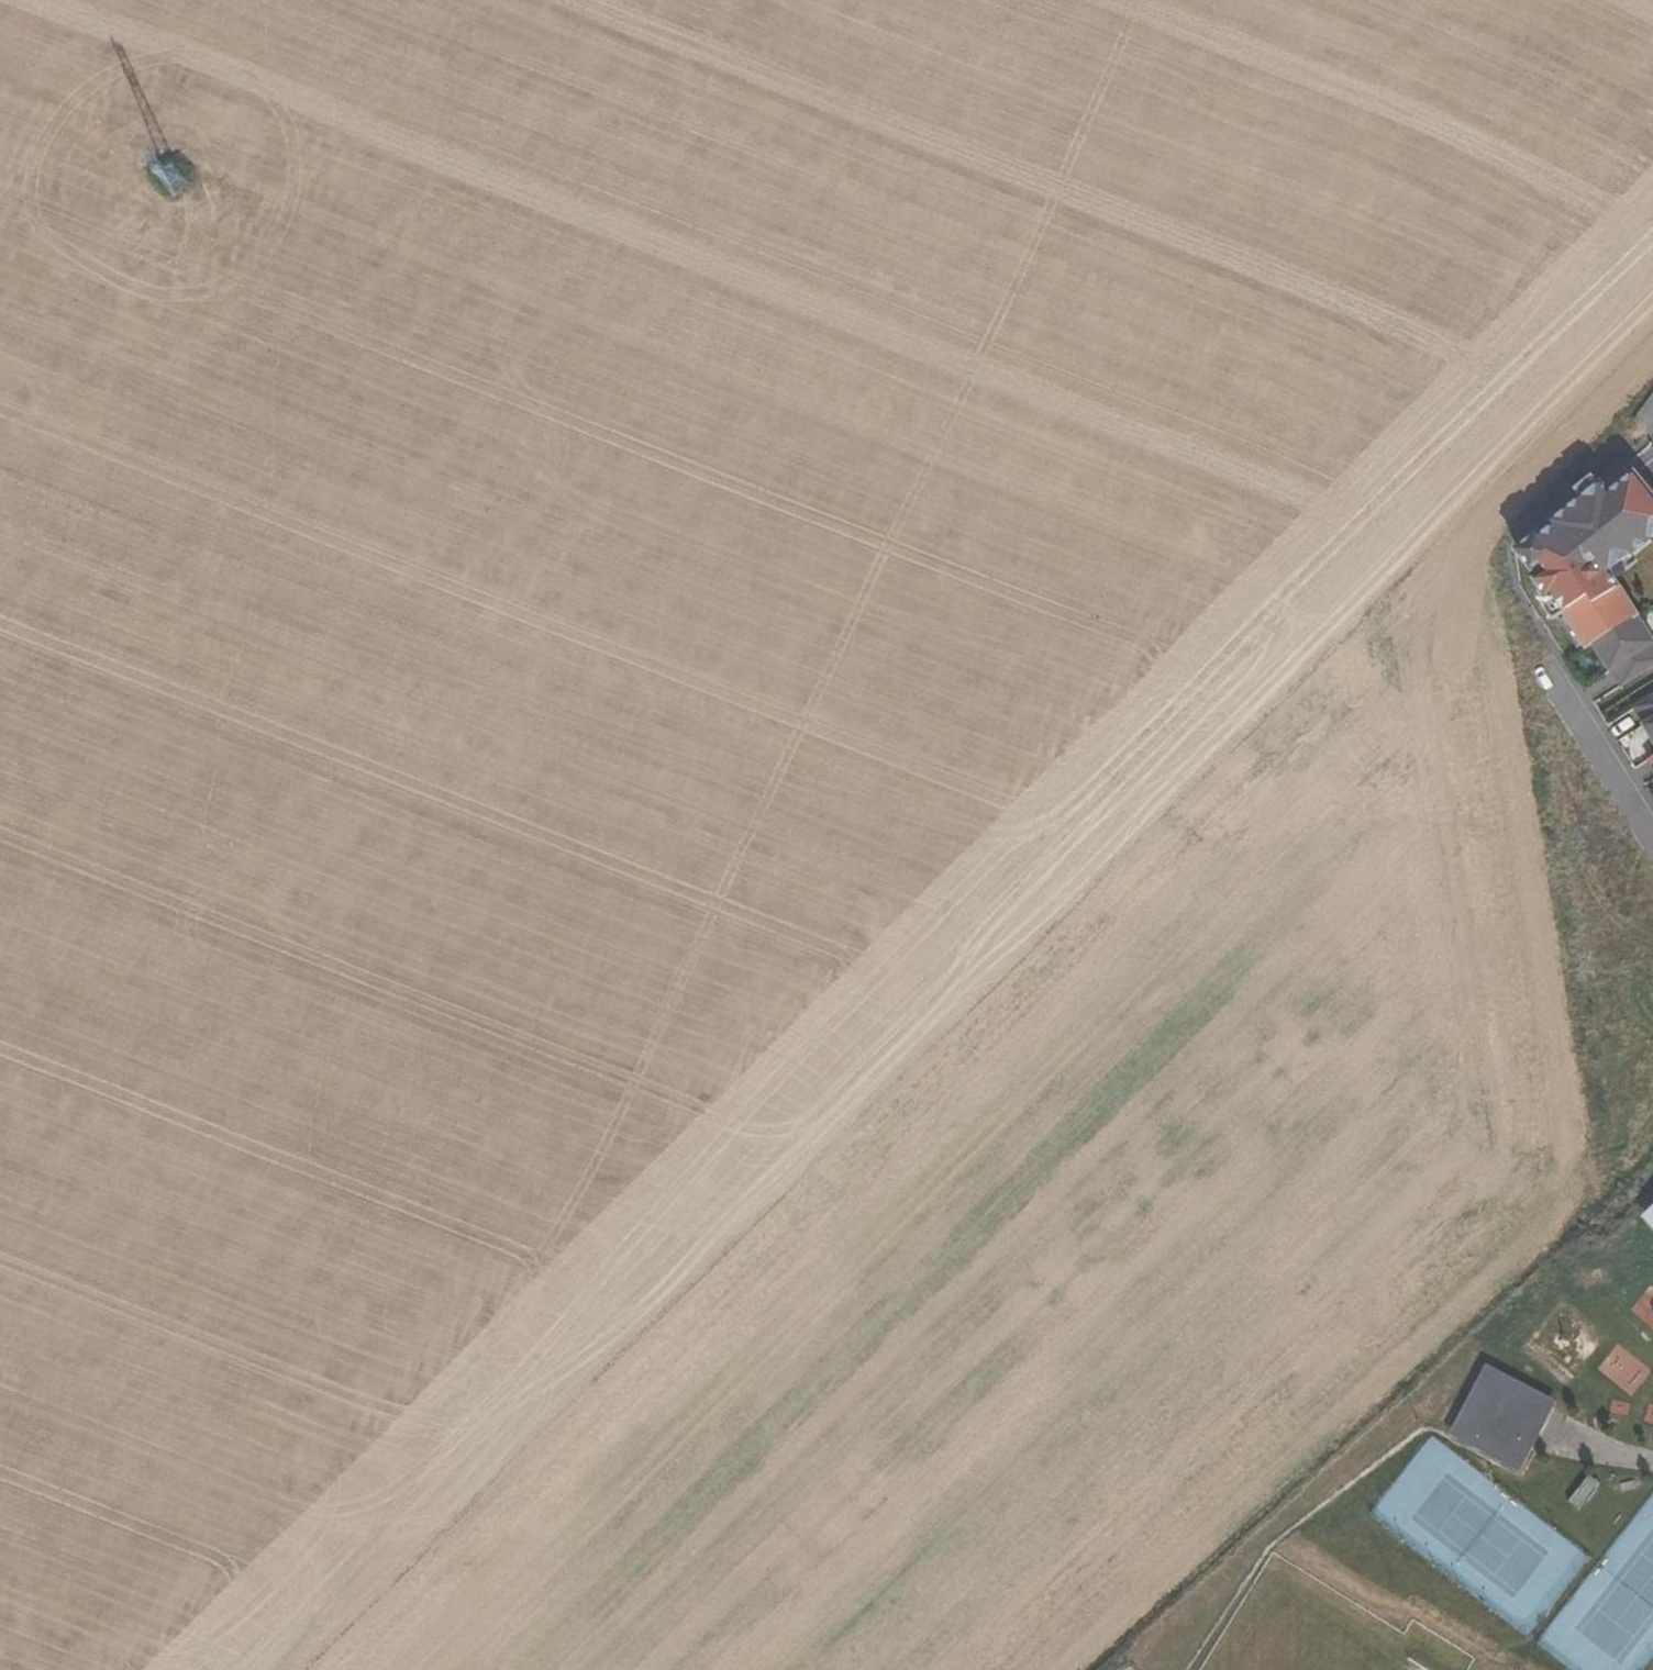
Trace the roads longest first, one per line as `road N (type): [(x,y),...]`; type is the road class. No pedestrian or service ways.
road 1 (residential): [(1652,842),(1546,670)]

